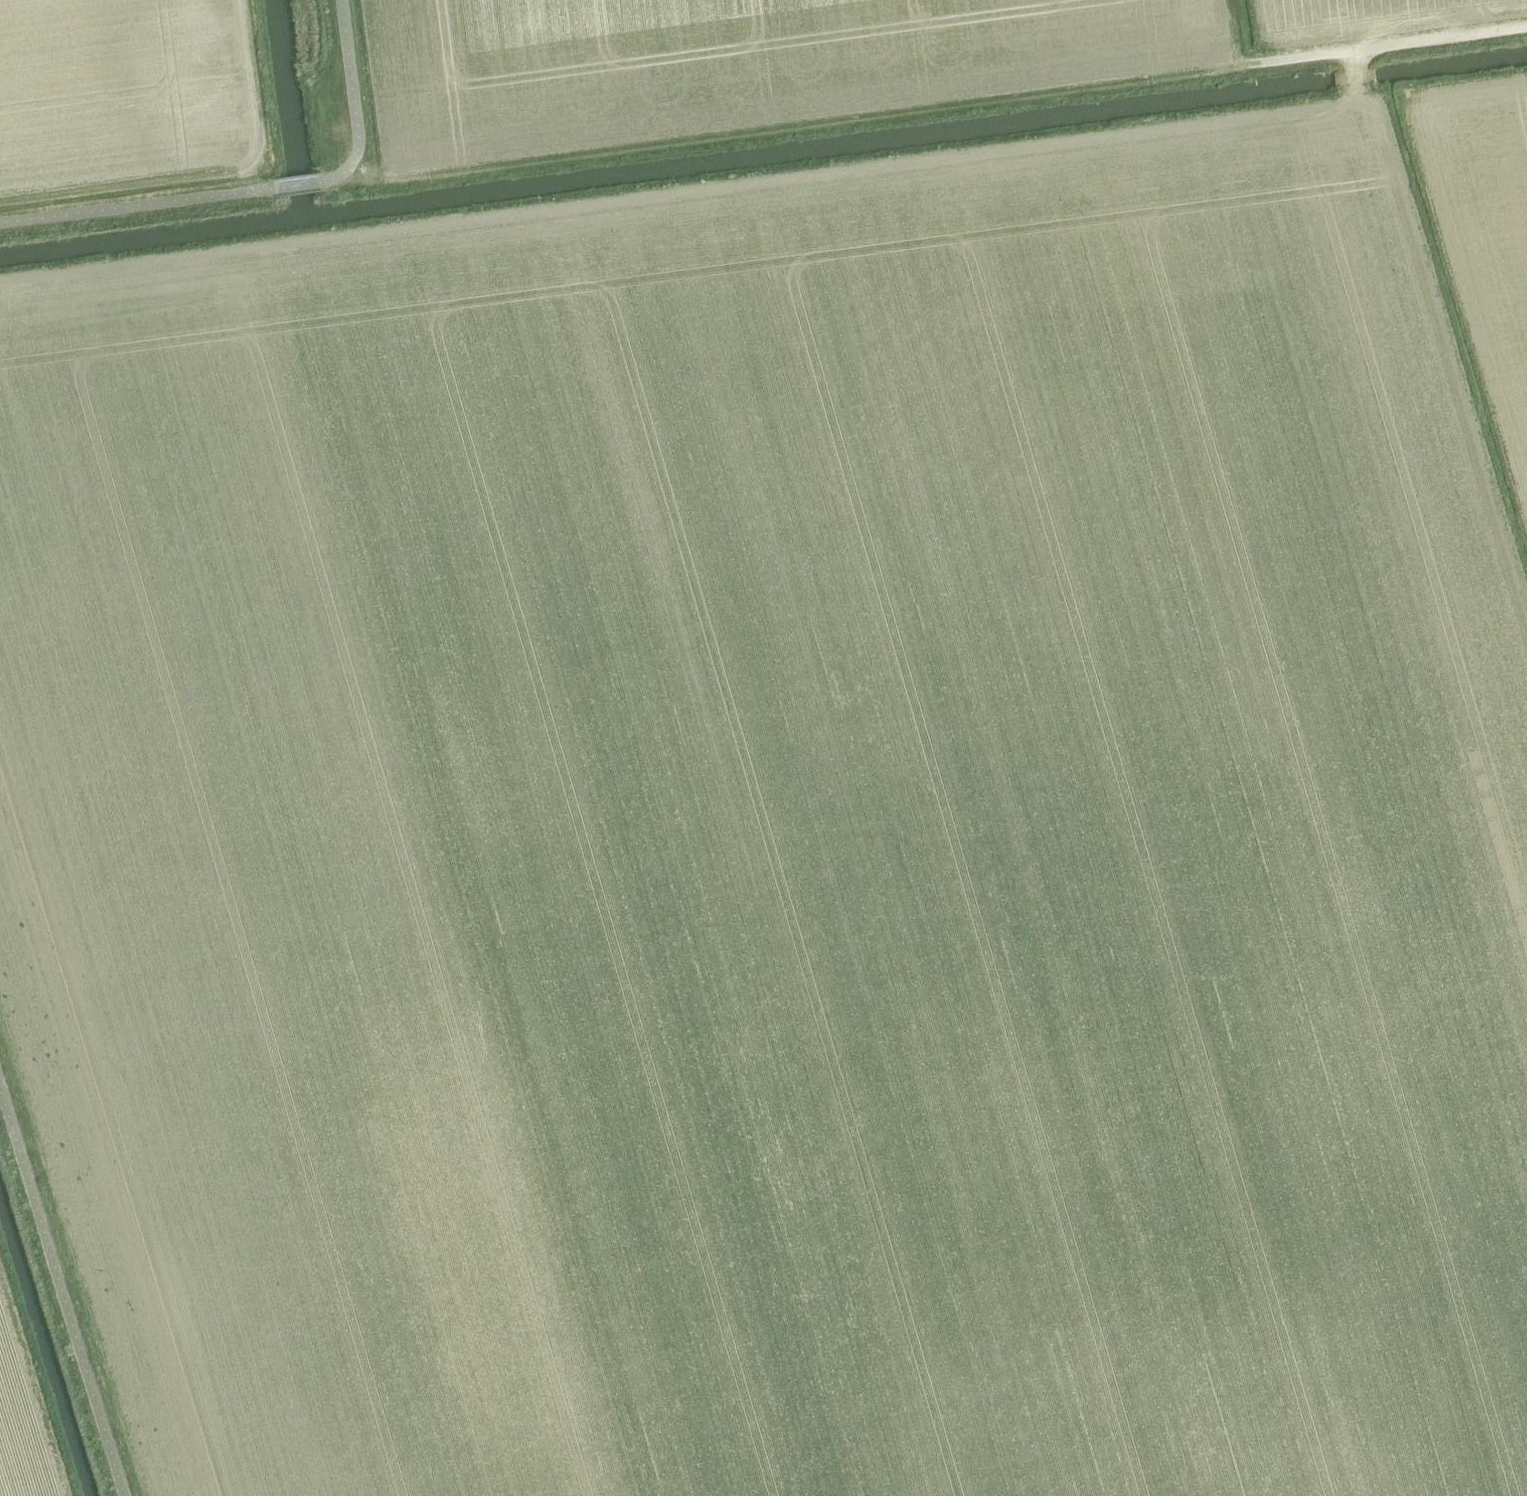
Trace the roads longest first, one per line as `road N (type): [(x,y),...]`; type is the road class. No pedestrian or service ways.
road 1 (track): [(1245,64),(387,182),(345,172)]
road 2 (track): [(1245,64),(1526,27)]

